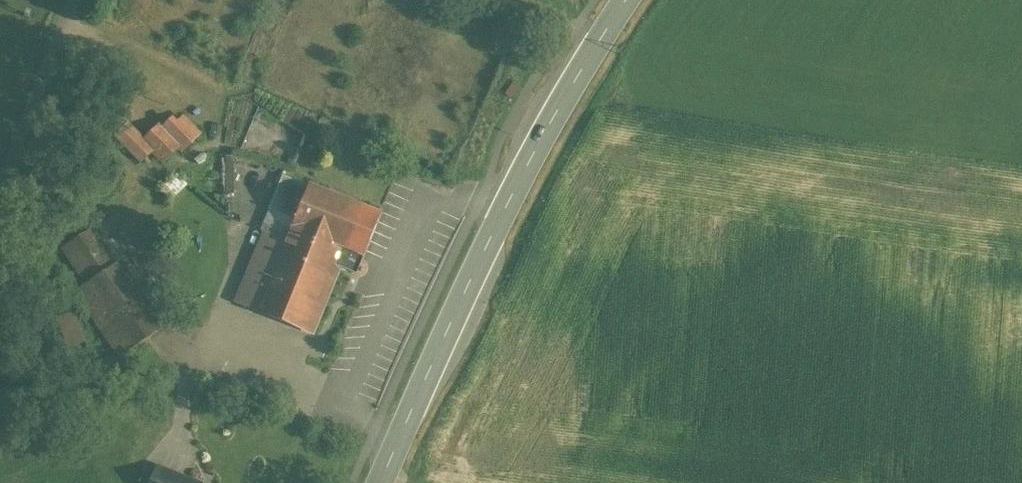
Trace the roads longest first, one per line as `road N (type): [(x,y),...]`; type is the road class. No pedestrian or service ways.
road 1 (tertiary): [(380,482),(511,195),(625,0)]
road 2 (unclassified): [(0,189),(70,0)]

